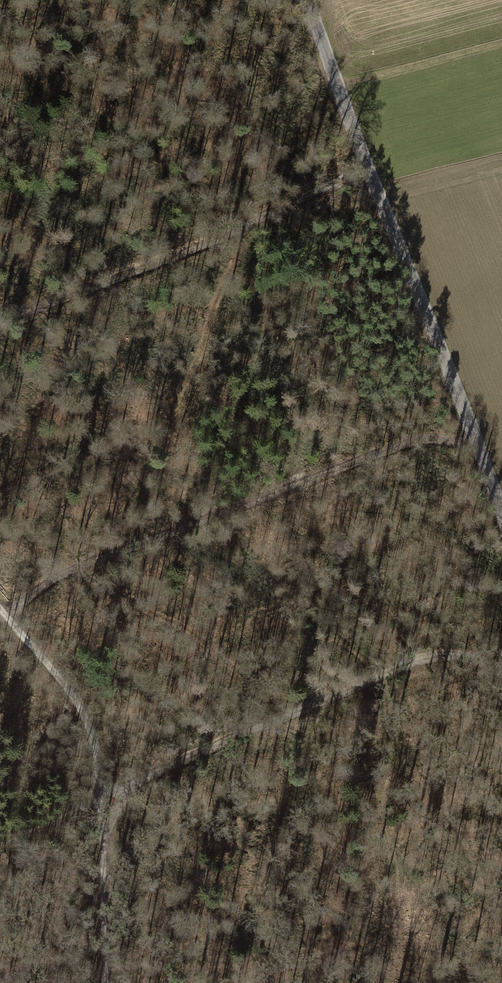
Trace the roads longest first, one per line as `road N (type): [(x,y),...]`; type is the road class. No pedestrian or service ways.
road 1 (track): [(311,0),(501,513)]
road 2 (track): [(0,622),(62,576),(414,440),(477,444)]
road 3 (track): [(501,670),(460,652),(419,656),(100,793)]
road 4 (track): [(0,611),(70,689),(96,747),(107,982)]
road 5 (track): [(0,320),(376,174)]

